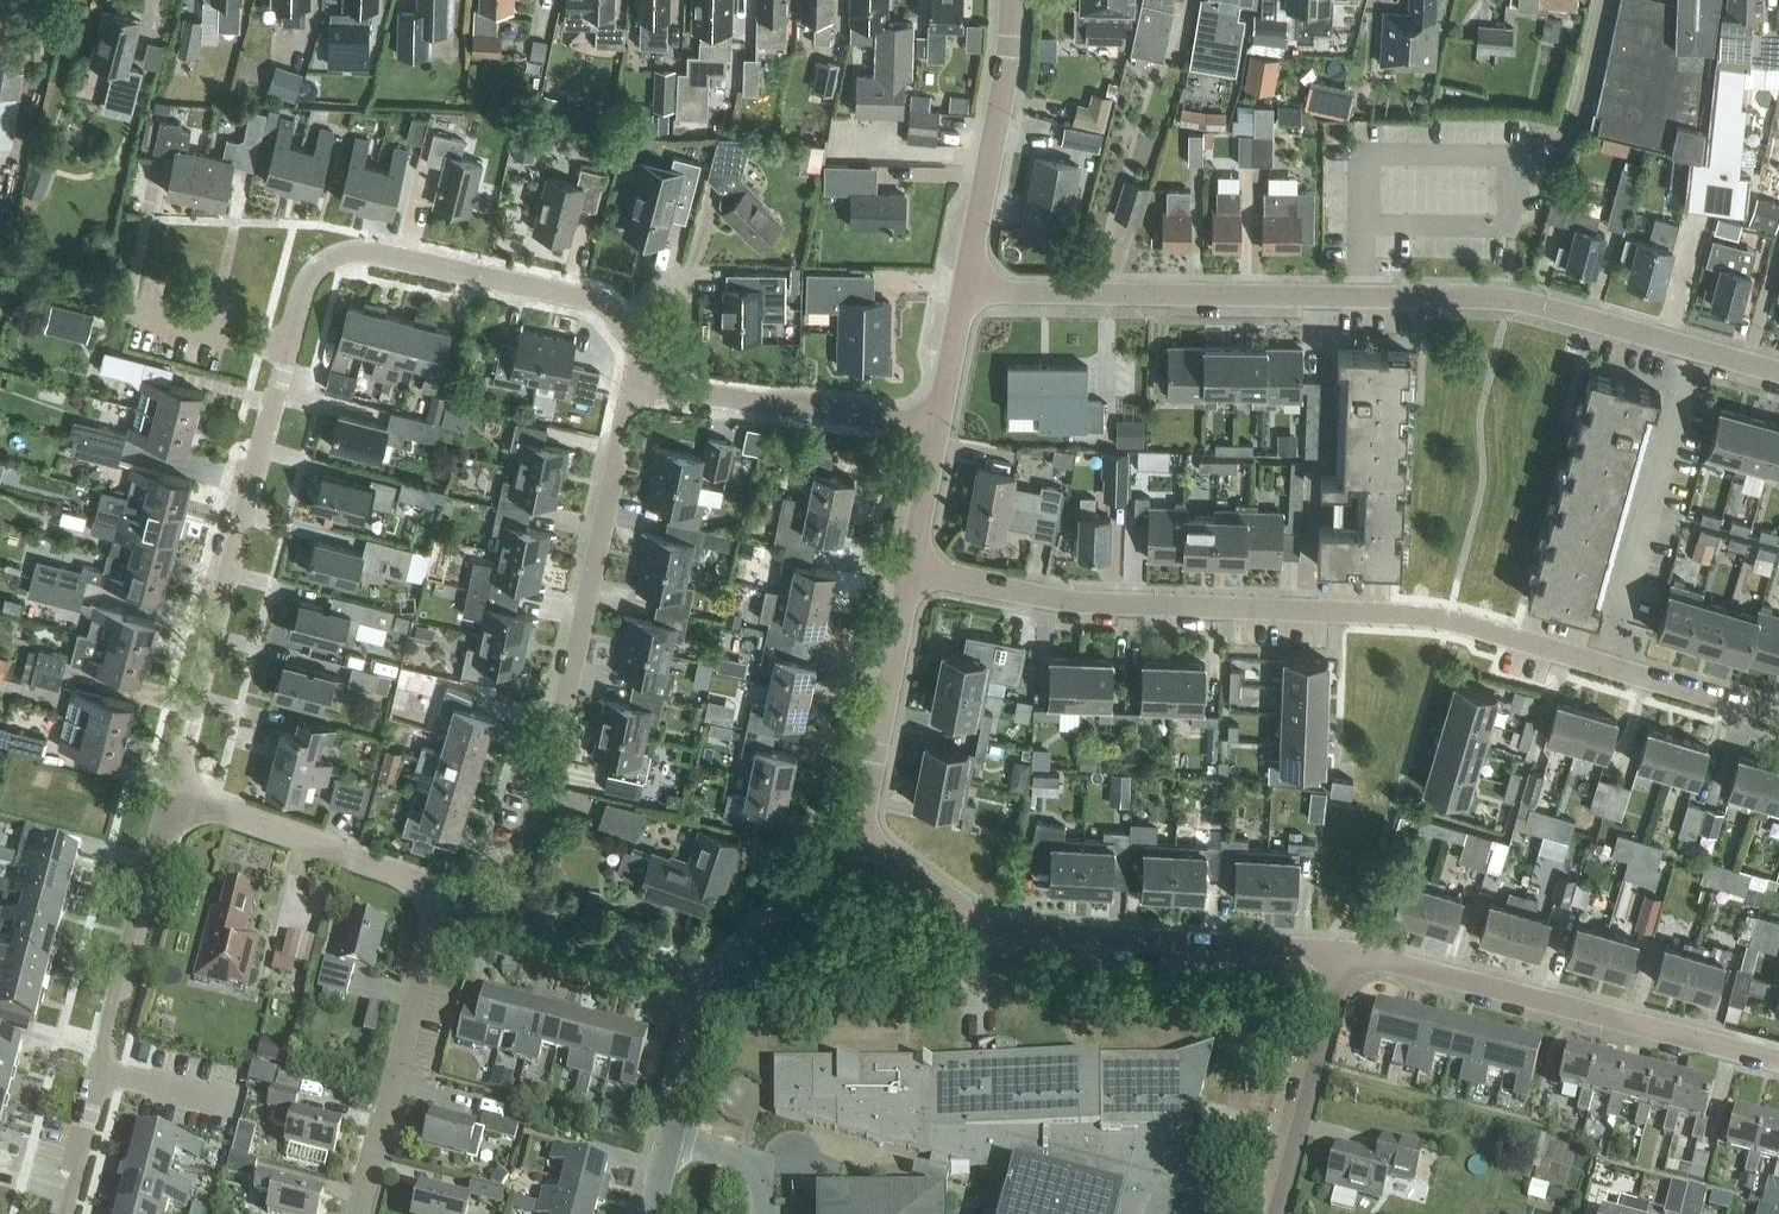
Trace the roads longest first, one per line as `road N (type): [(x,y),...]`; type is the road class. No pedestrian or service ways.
road 1 (residential): [(1778,718),(1448,622),(1077,601),(911,575)]
road 2 (residential): [(1778,374),(1510,299),(964,291)]
road 3 (residential): [(506,909),(561,729),(619,424),(642,390)]
road 4 (residential): [(1348,954),(1001,929),(854,831)]
road 5 (residential): [(170,797),(288,350)]
road 6 (residential): [(1778,1062),(1348,954)]
road 7 (residential): [(62,1213),(170,797)]
road 8 (residential): [(642,390),(637,352),(598,301),(360,252),(321,267),(304,290)]
road 9 (residential): [(361,1213),(441,890)]
road 10 (residential): [(939,426),(642,390)]
road 11 (unclassified): [(964,291),(998,125),(1012,0)]
road 12 (residential): [(441,890),(170,797)]
road 13 (residential): [(1278,1213),(1348,954)]
road 14 (unclassified): [(854,831),(911,575)]
road 15 (unclassified): [(650,1213),(713,985)]
road 16 (residential): [(713,985),(506,909)]
road 17 (unclassified): [(713,985),(854,831)]
road 18 (residential): [(135,311),(288,350)]
road 19 (residential): [(1605,0),(1566,148)]
road 20 (unclassified): [(911,575),(939,426)]
road 21 (unclassified): [(939,426),(964,291)]

